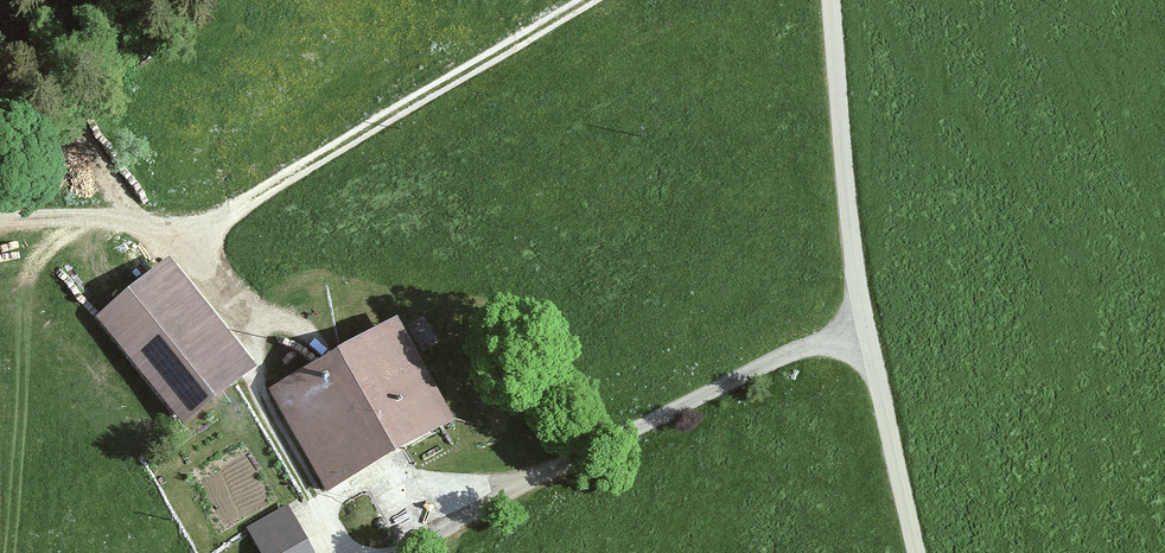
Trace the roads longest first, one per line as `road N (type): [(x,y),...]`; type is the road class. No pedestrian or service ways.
road 1 (track): [(351,552),(255,389),(265,359),(176,238),(593,0)]
road 2 (track): [(915,552),(860,331),(827,0)]
road 3 (track): [(860,331),(734,374),(420,552)]
road 4 (track): [(10,552),(27,288),(36,262),(79,220)]
road 5 (track): [(176,238),(125,220),(0,221)]

